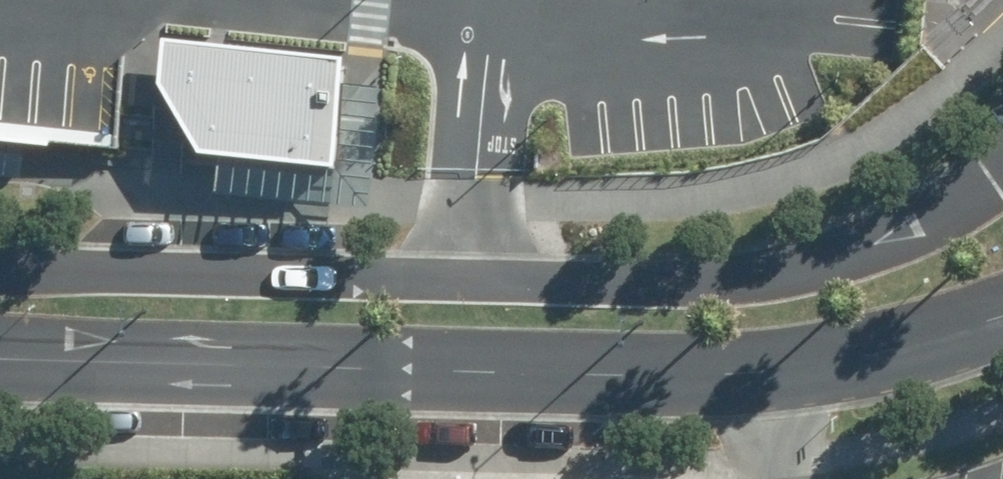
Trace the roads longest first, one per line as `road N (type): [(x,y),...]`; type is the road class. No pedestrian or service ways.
road 1 (residential): [(0,264),(704,285),(816,265),(1002,179)]
road 2 (residential): [(771,377),(0,361)]
road 3 (residential): [(1002,311),(771,377)]

